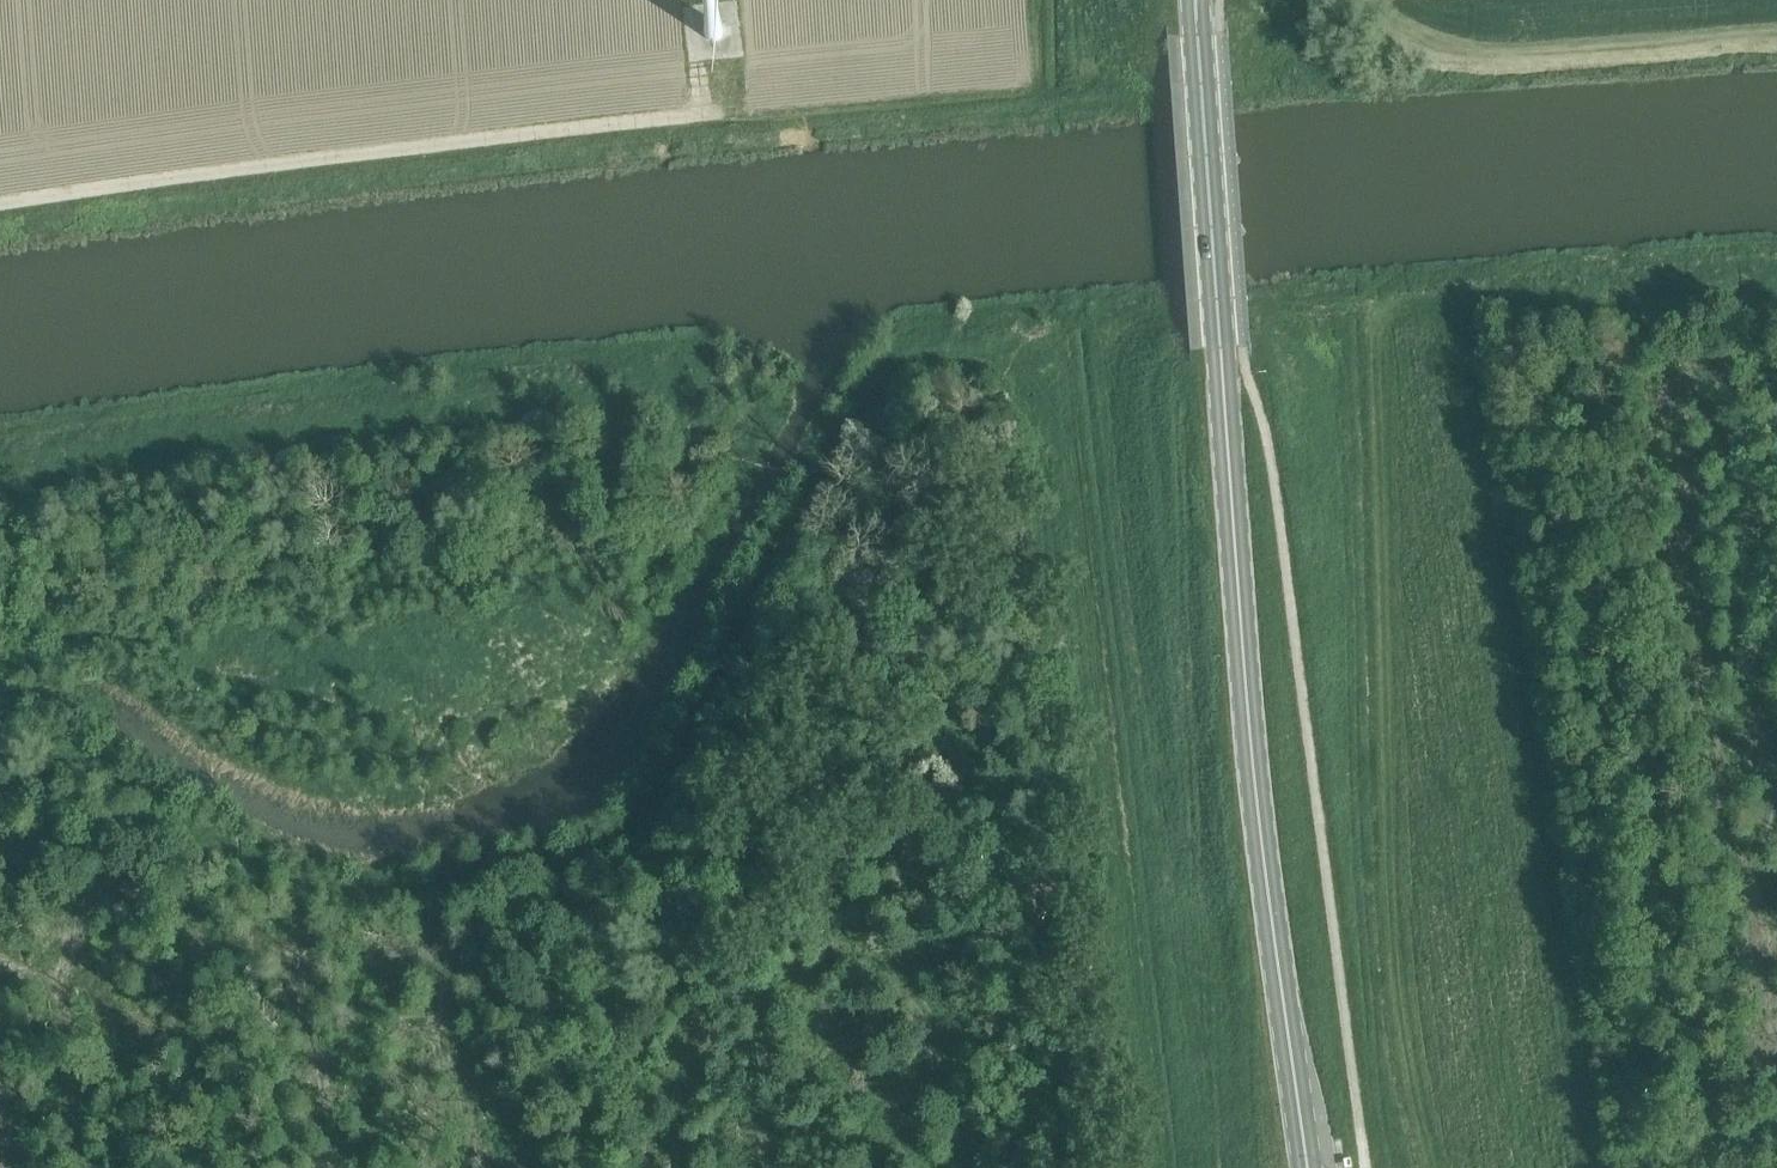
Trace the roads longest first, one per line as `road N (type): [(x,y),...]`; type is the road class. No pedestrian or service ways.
road 1 (secondary): [(1306,1167),(1252,755),(1196,0)]

